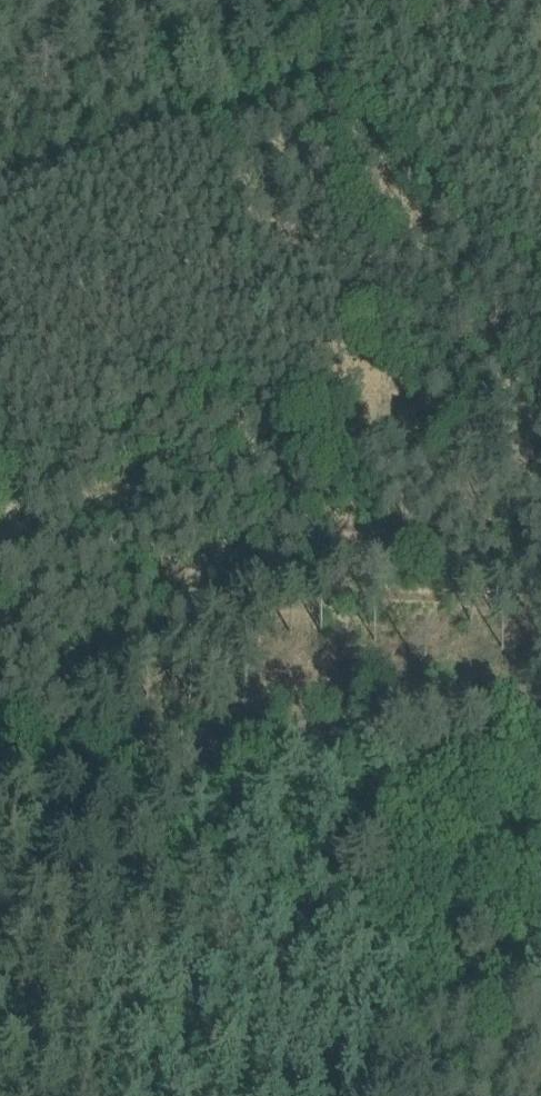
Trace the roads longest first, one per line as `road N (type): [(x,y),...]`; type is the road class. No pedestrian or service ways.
road 1 (track): [(540,690),(57,770)]

